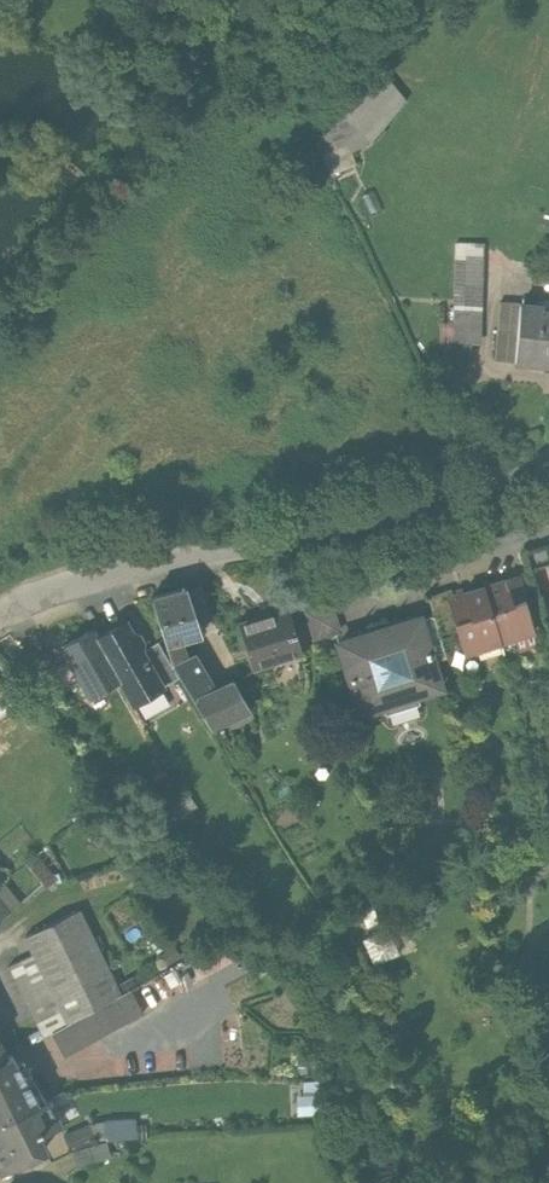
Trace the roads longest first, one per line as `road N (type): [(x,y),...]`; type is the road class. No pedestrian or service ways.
road 1 (residential): [(548,460),(387,517),(98,573),(0,613)]

